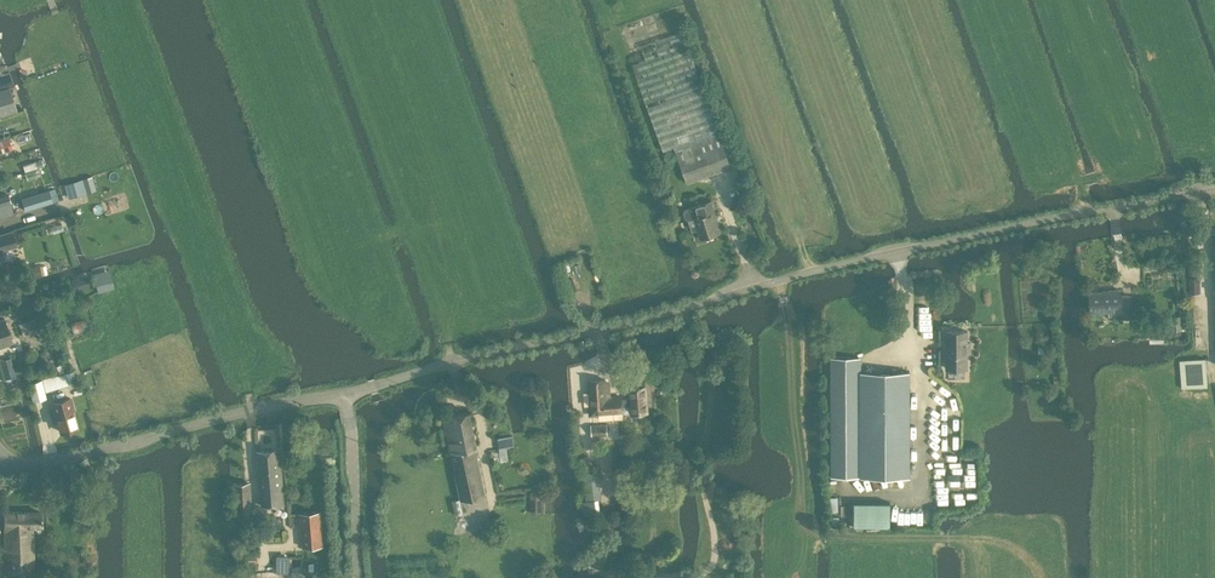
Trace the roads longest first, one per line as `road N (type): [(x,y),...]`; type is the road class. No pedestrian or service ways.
road 1 (unclassified): [(340,393),(918,245),(1214,191)]
road 2 (unclassified): [(0,469),(340,393)]
road 3 (unclassified): [(356,577),(352,440),(340,393)]

